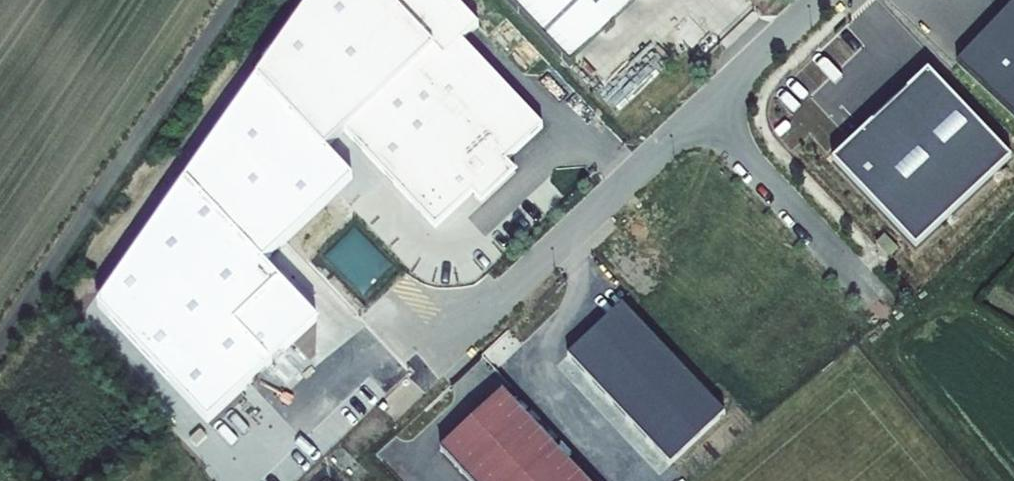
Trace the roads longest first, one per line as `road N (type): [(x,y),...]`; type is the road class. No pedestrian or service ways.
road 1 (unclassified): [(707,108),(465,330)]
road 2 (unclassified): [(863,280),(707,108)]
road 3 (unclassified): [(819,0),(707,108)]

